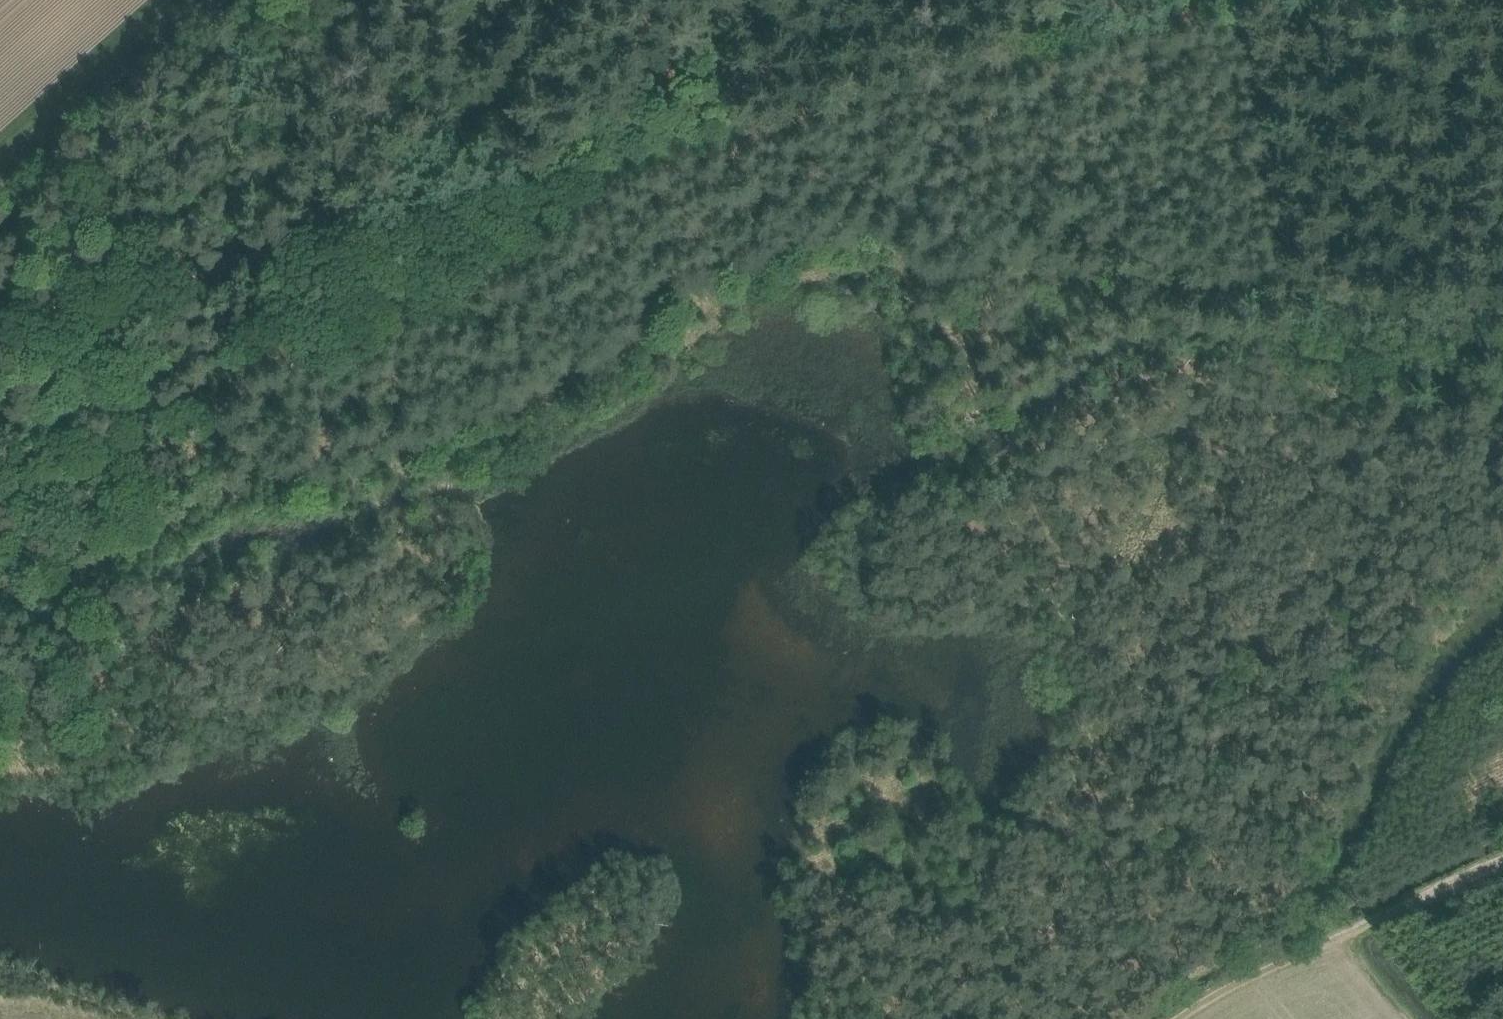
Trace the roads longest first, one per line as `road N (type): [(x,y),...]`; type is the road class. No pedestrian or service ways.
road 1 (track): [(1267,0),(1155,11),(0,301)]
road 2 (track): [(1166,1018),(1213,984),(1502,856)]

